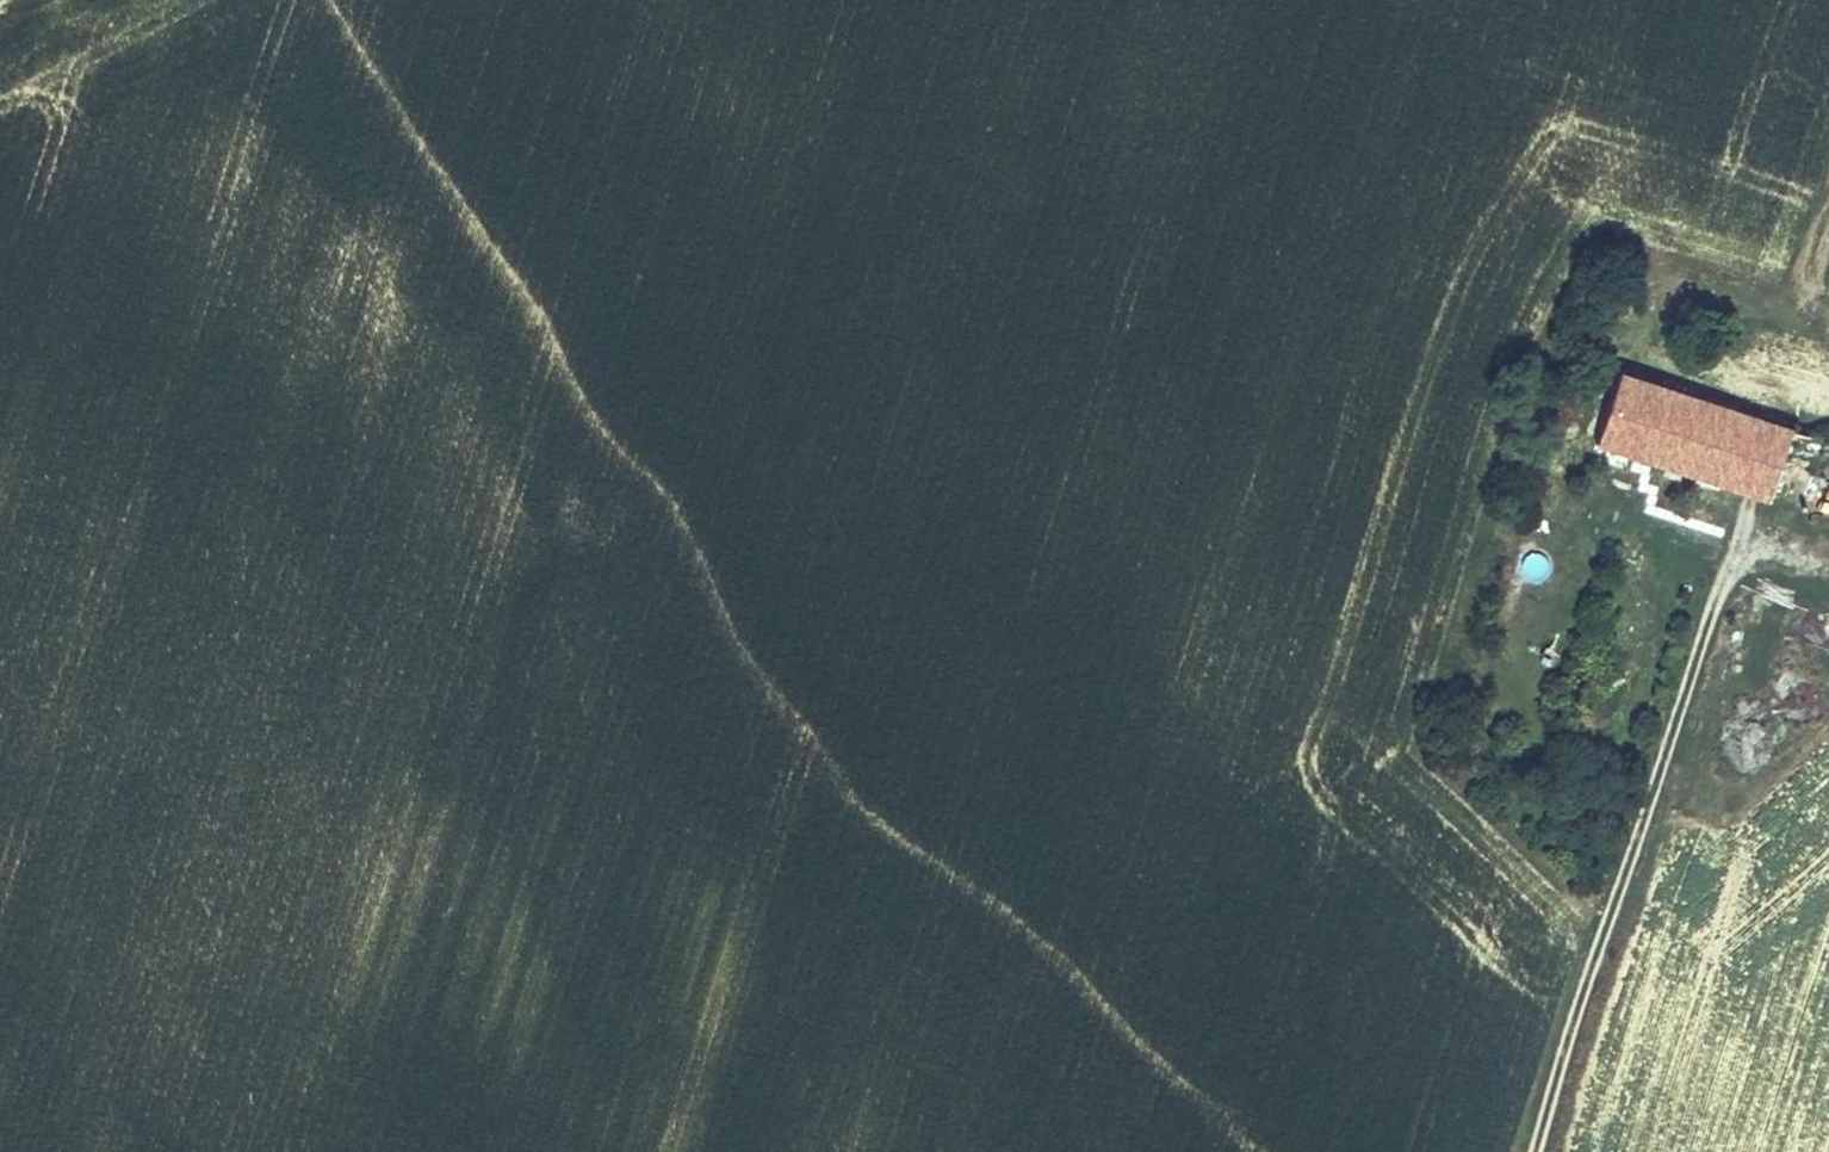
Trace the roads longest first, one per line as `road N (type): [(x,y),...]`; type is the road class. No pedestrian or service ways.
road 1 (track): [(1533,1151),(1721,575)]
road 2 (track): [(1828,277),(1796,380),(1828,398)]

